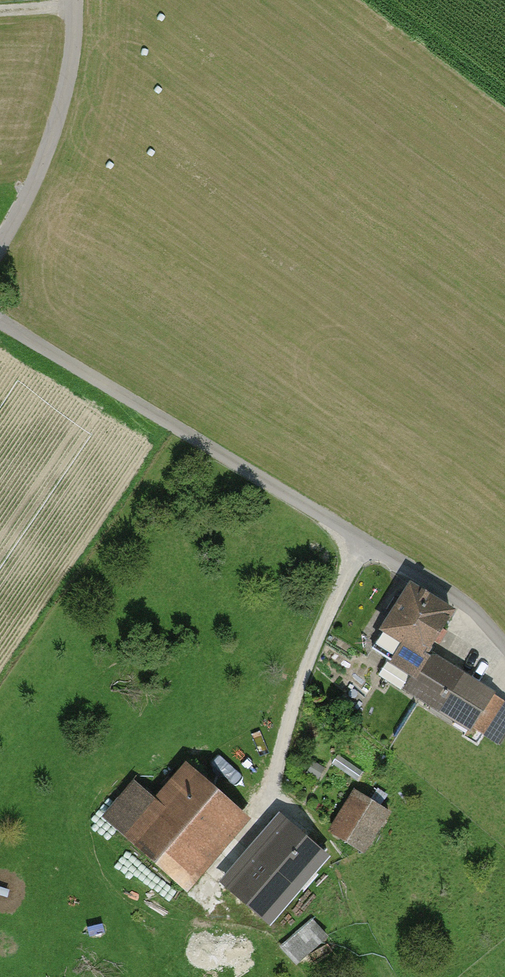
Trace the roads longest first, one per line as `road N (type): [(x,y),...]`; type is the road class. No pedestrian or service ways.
road 1 (unclassified): [(0,315),(411,571),(504,649)]
road 2 (unclassified): [(74,0),(67,105),(0,246)]
road 3 (track): [(391,976),(337,854),(276,795)]

